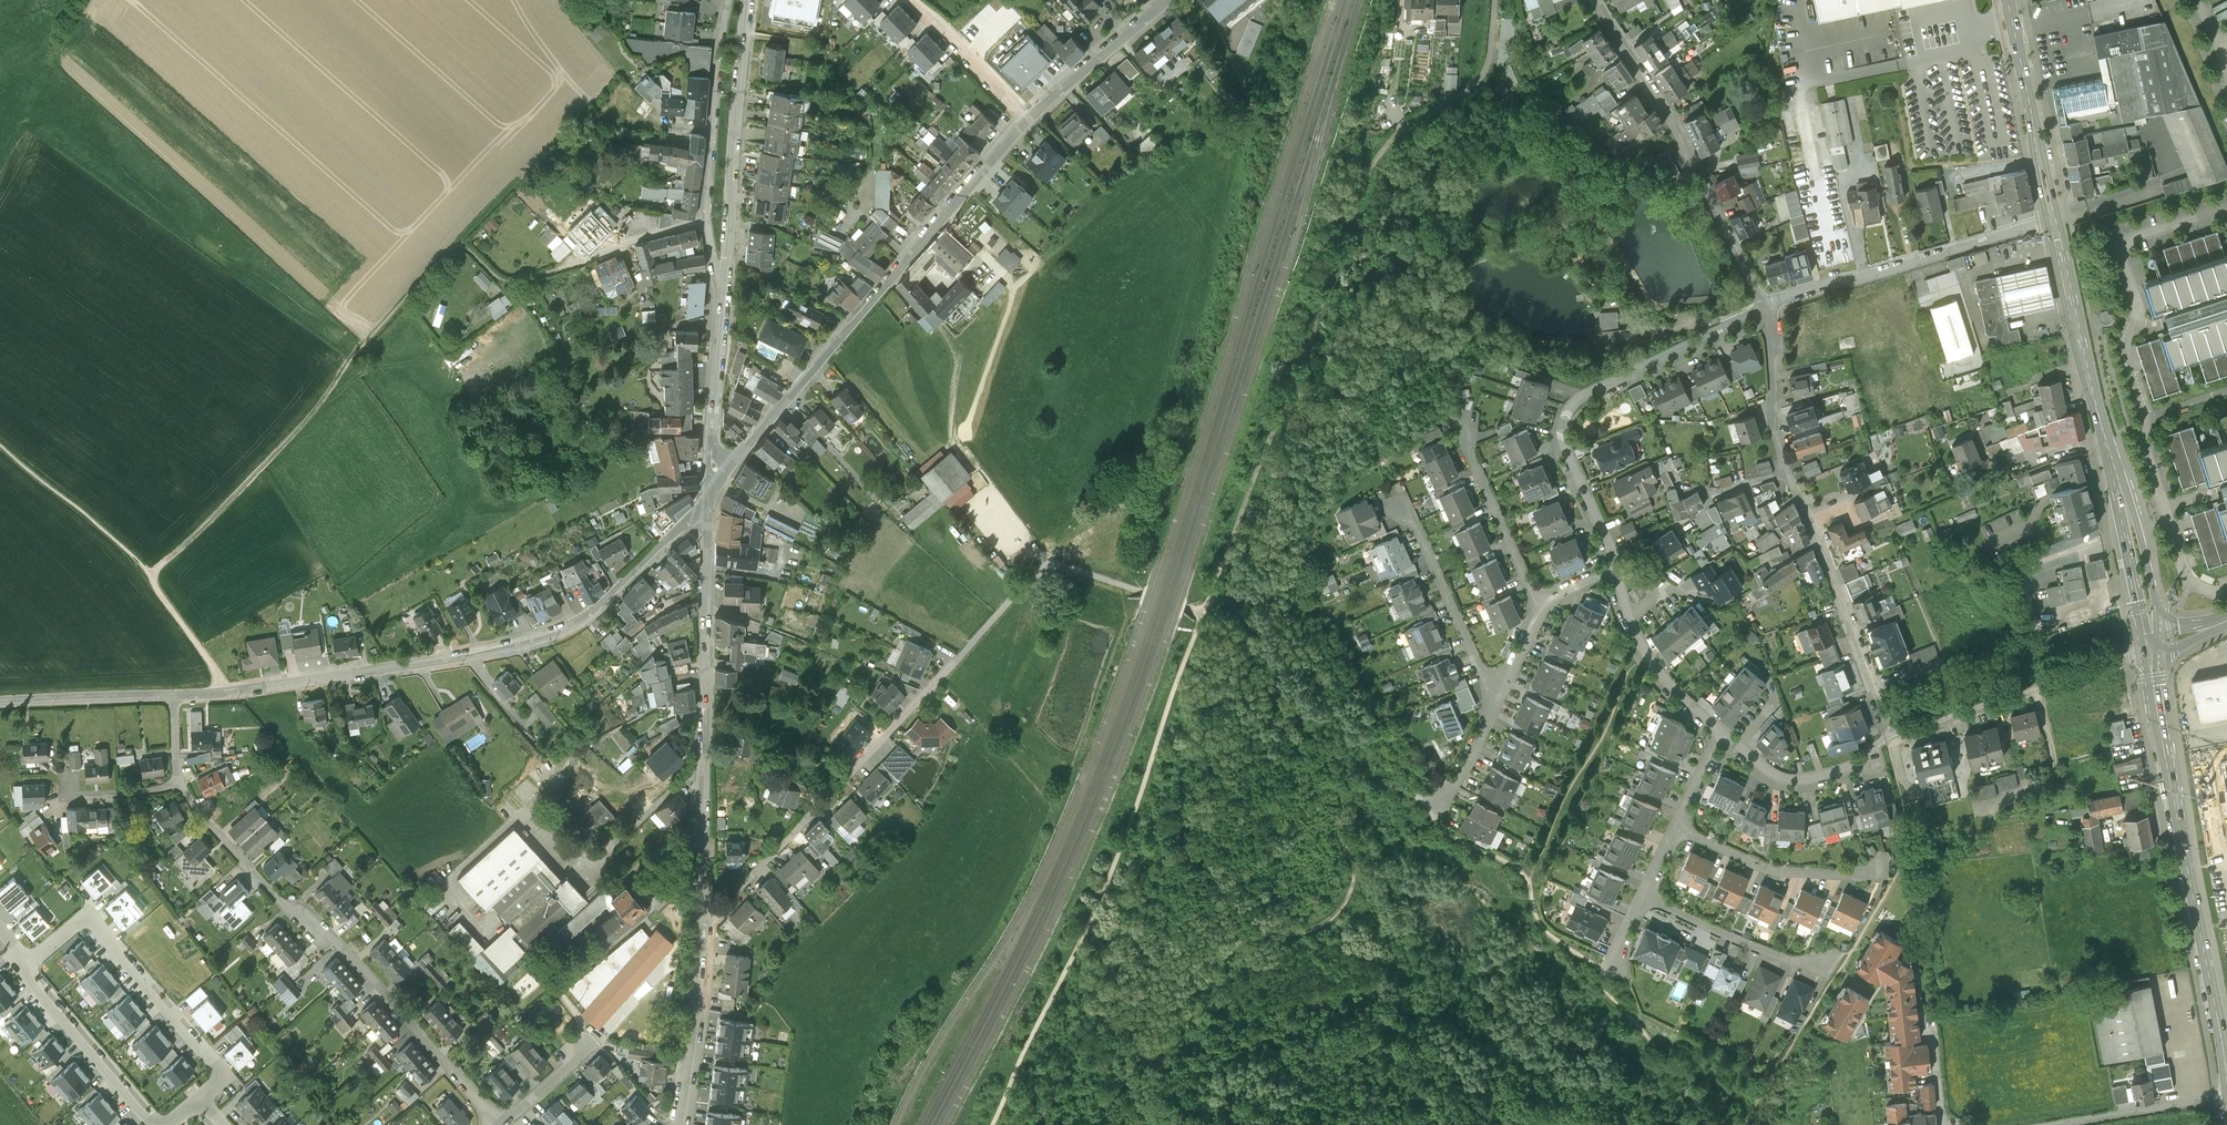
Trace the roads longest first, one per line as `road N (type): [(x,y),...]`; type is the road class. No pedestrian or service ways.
road 1 (track): [(488,207),(250,486),(154,579),(230,692)]
road 2 (tertiary): [(173,695),(449,659),(566,628),(614,591),(710,490)]
road 3 (track): [(1201,613),(1105,890),(993,1124)]
road 4 (residential): [(1066,567),(1021,589),(704,922)]
road 5 (track): [(1404,126),(1368,173),(1211,592)]
road 6 (track): [(1171,1124),(1125,1071),(1133,1037),(1241,944),(1314,939),(1339,921),(1352,892),(1341,794)]
road 7 (residential): [(182,785),(282,903),(335,939),(372,979),(497,1124)]
road 8 (tertiary): [(736,460),(1027,120)]
road 9 (primary): [(2152,647),(2054,222)]
road 10 (residential): [(704,922),(710,490)]
road 11 (primary): [(2226,1071),(2152,647)]
road 12 (residential): [(1769,305),(1588,391),(1565,418),(1567,456),(1616,572)]
road 13 (residential): [(1598,0),(1693,144),(1769,305)]
road 14 (residential): [(197,1101),(222,1077),(84,916),(30,964)]
road 15 (residential): [(2054,222),(1769,305)]
road 16 (residential): [(1786,470),(1885,722),(1896,730)]
road 17 (residential): [(1896,730),(1924,727),(2152,647)]
road 18 (residential): [(728,269),(748,0)]
road 19 (track): [(1346,794),(1236,615),(1211,592)]
road 20 (primary): [(2054,222),(2009,0)]
road 21 (residential): [(1677,828),(1766,869),(1848,874),(1881,864)]
road 22 (track): [(156,592),(0,447)]
road 23 (residential): [(1501,692),(1489,684),(1418,528),(1401,508)]
road 24 (residential): [(153,1124),(22,972),(30,964)]
road 25 (residential): [(1539,608),(1471,456),(1464,414)]
road 26 (residential): [(707,223),(508,278)]
road 27 (residential): [(1721,734),(1771,772),(1803,781),(1857,765),(1896,730)]
road 28 (residential): [(679,1124),(704,922)]
road 29 (residential): [(1616,572),(1634,636),(1721,734)]
road 30 (residential): [(1644,898),(1789,963),(1821,965)]
road 31 (tertiary): [(1027,120),(1163,0)]
road 32 (residential): [(712,447),(728,269)]
road 33 (tertiary): [(0,702),(173,695)]
road 34 (residential): [(2226,1098),(2056,1124)]
road 35 (residential): [(1769,305),(1776,434),(1786,470)]
road 36 (residential): [(1027,120),(912,0)]
road 37 (residential): [(182,785),(69,798),(68,780)]
road 38 (residential): [(1501,692),(1441,806)]
road 39 (residential): [(726,4),(713,132)]
road 40 (residential): [(497,1124),(585,1045)]

